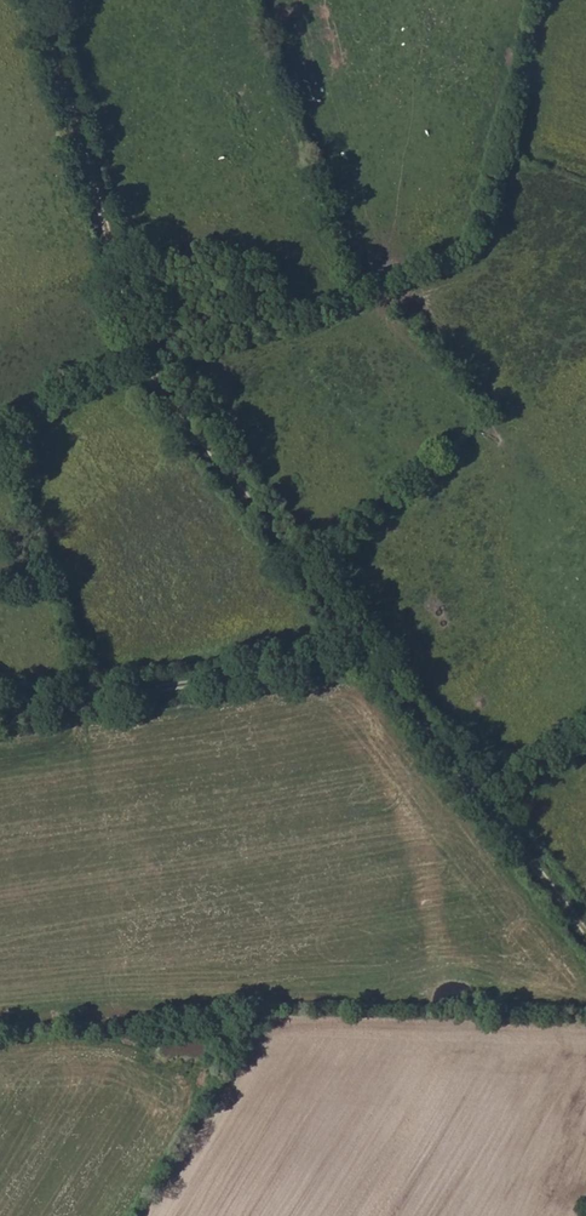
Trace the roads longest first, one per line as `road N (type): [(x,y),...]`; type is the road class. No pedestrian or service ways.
road 1 (track): [(364,653),(146,367),(38,0)]
road 2 (track): [(364,653),(0,712)]
road 3 (track): [(585,933),(364,653)]

